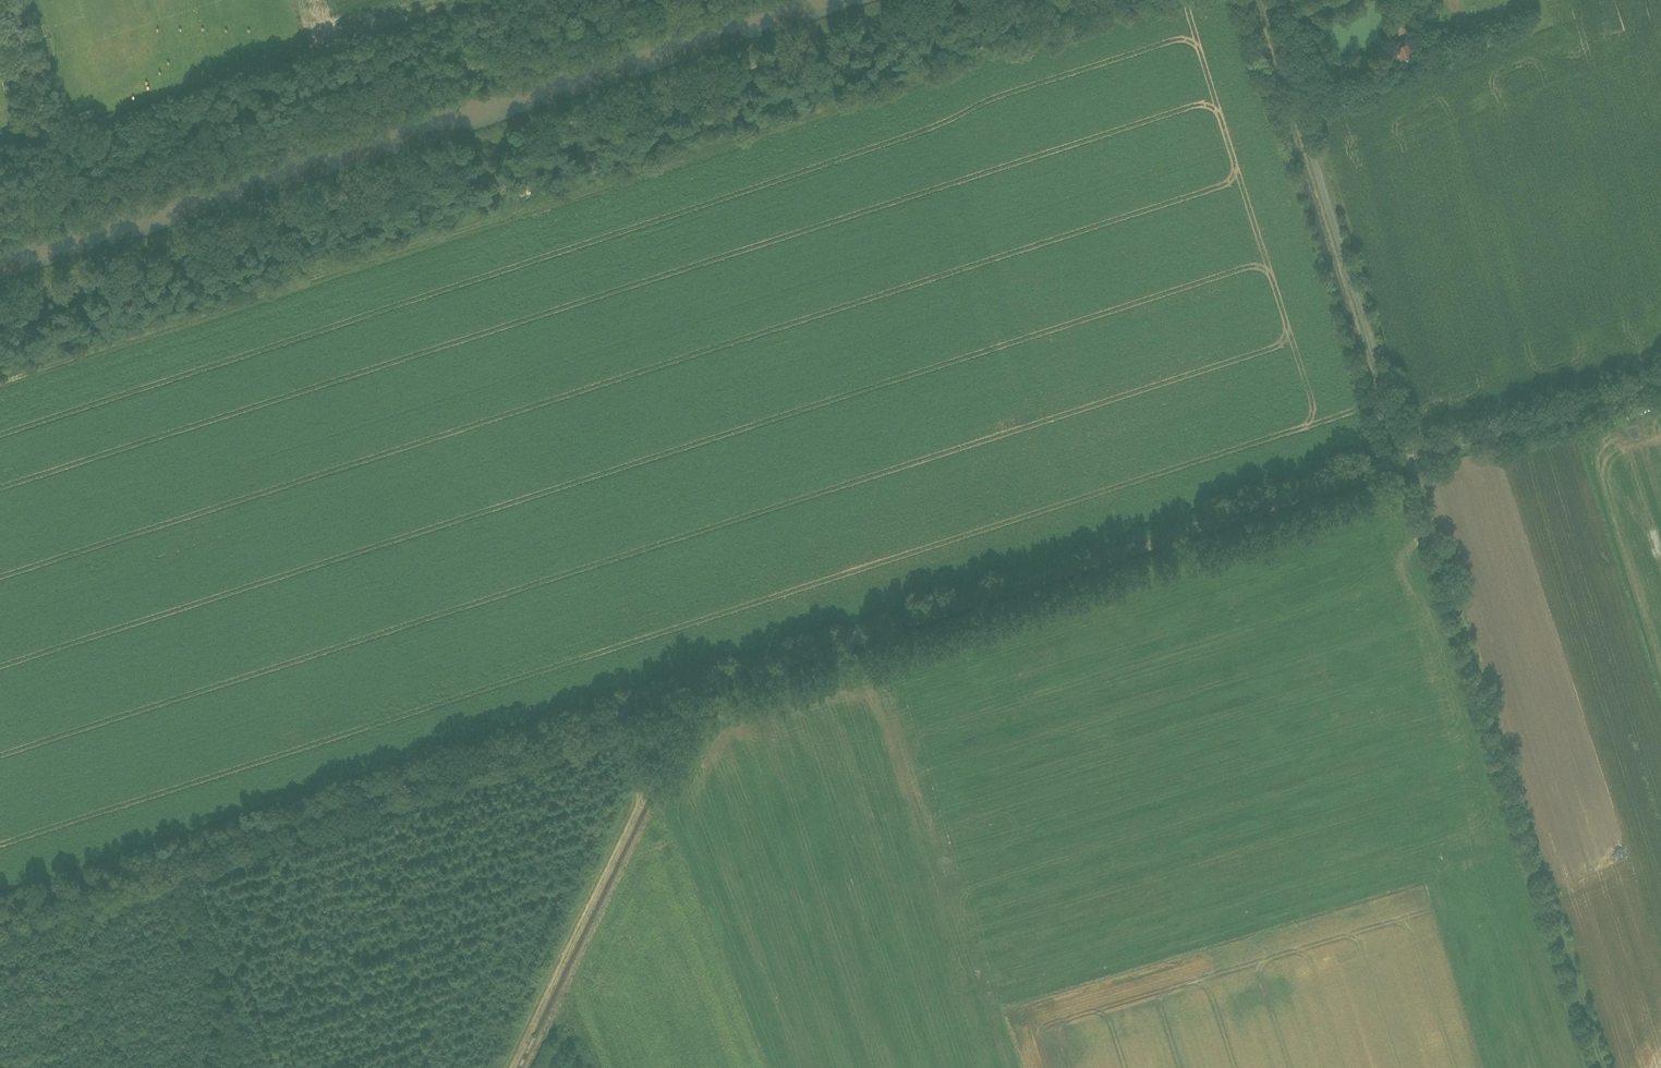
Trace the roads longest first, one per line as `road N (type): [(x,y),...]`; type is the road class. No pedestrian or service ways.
road 1 (unclassified): [(0,916),(1407,466),(1259,0)]
road 2 (track): [(1597,1067),(1407,466)]
road 3 (track): [(1660,384),(1407,466)]
road 4 (track): [(10,0),(54,136)]

